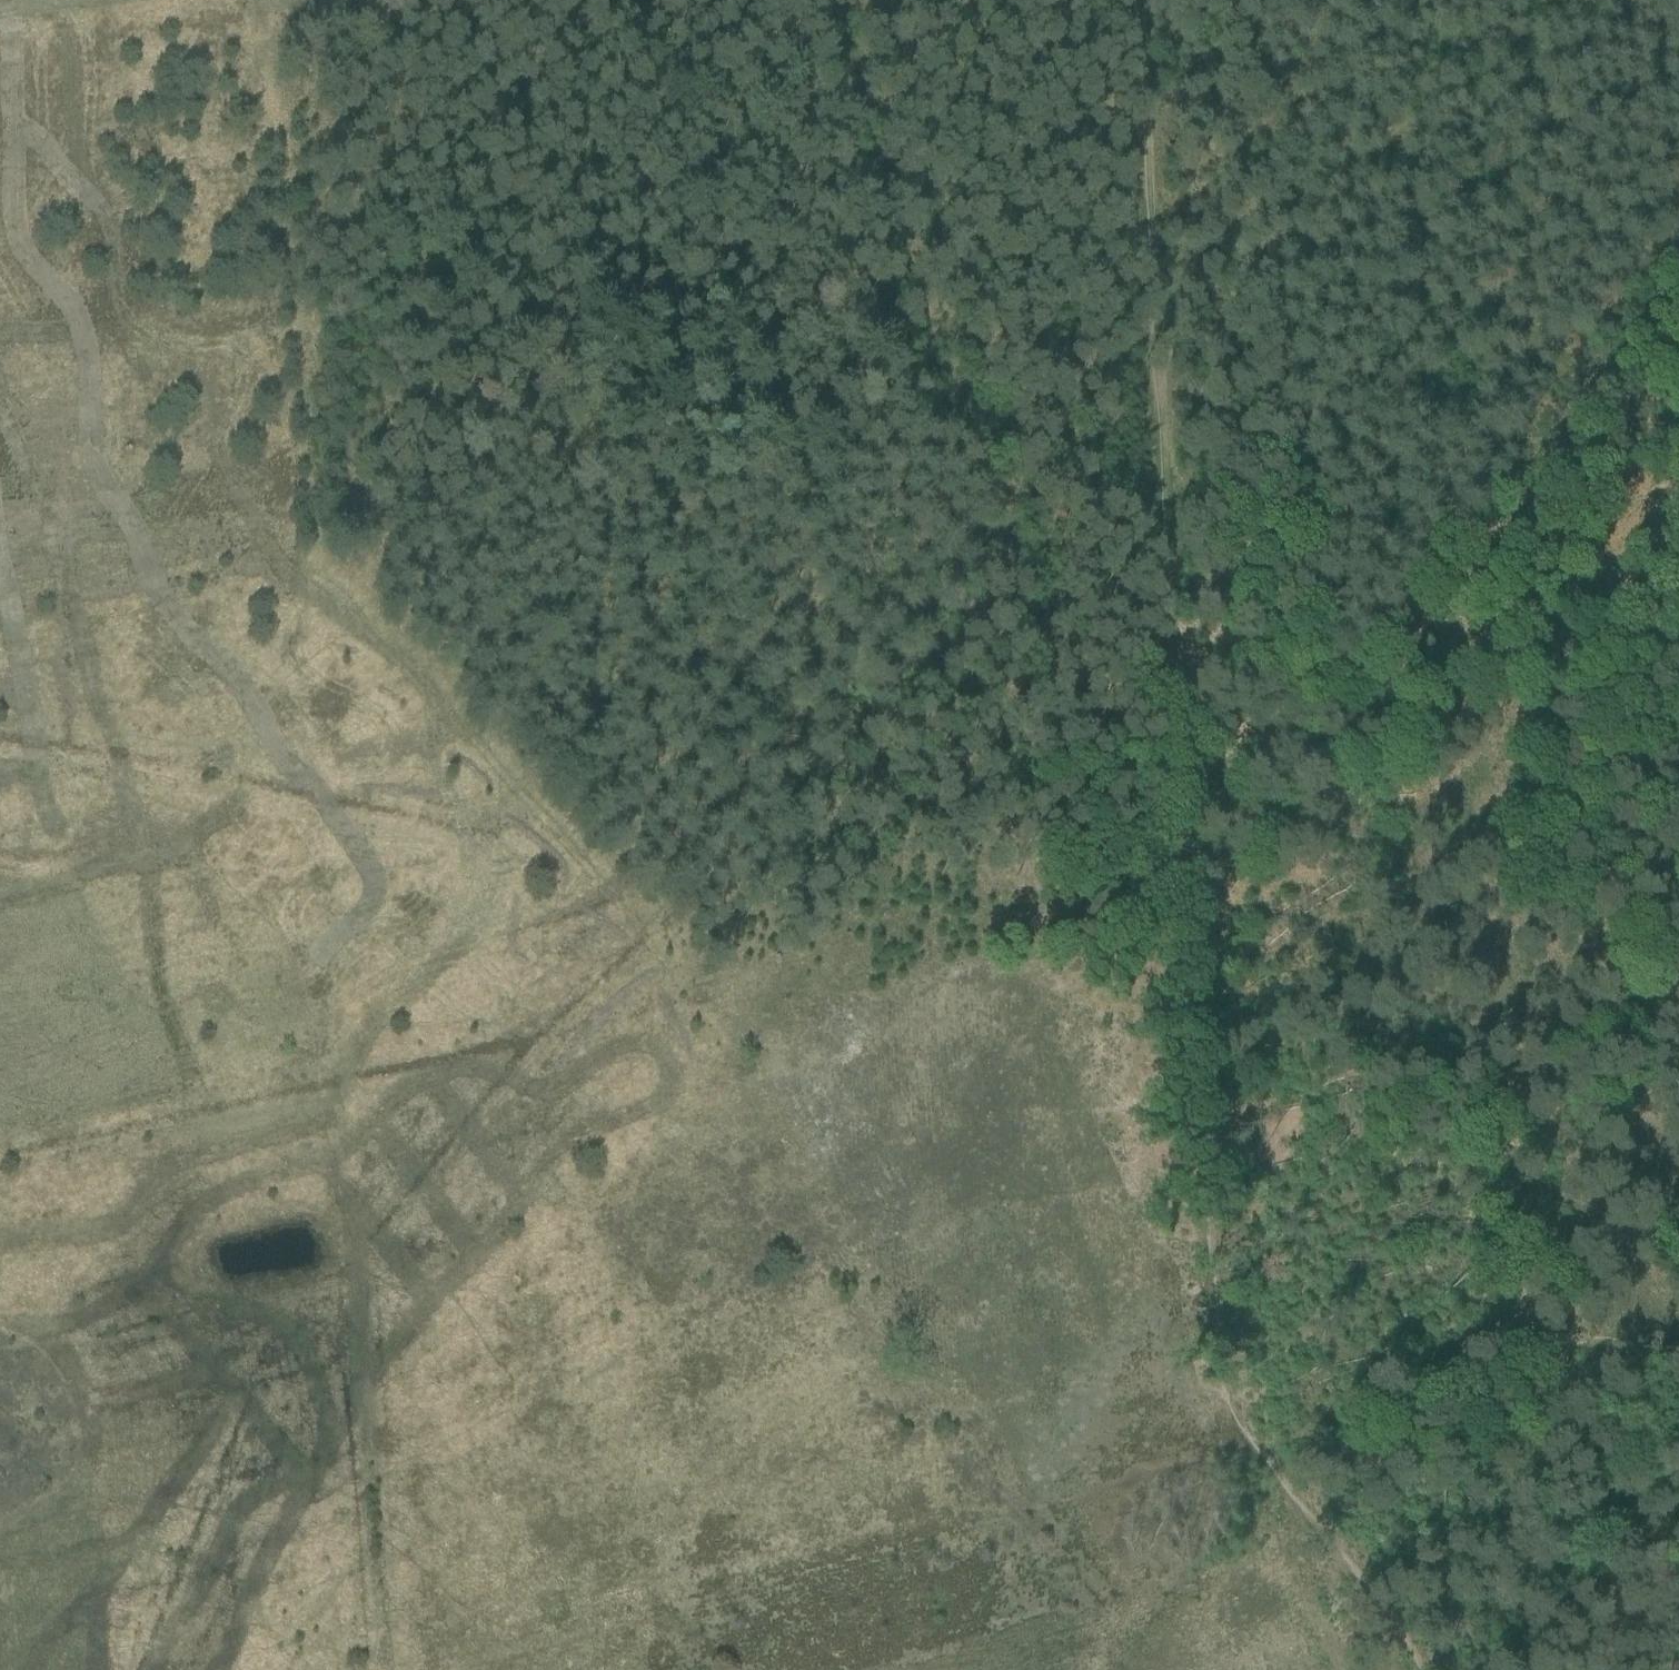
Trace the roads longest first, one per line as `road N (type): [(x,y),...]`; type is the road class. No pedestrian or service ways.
road 1 (track): [(1678,636),(1618,636),(1412,686),(1164,672)]

